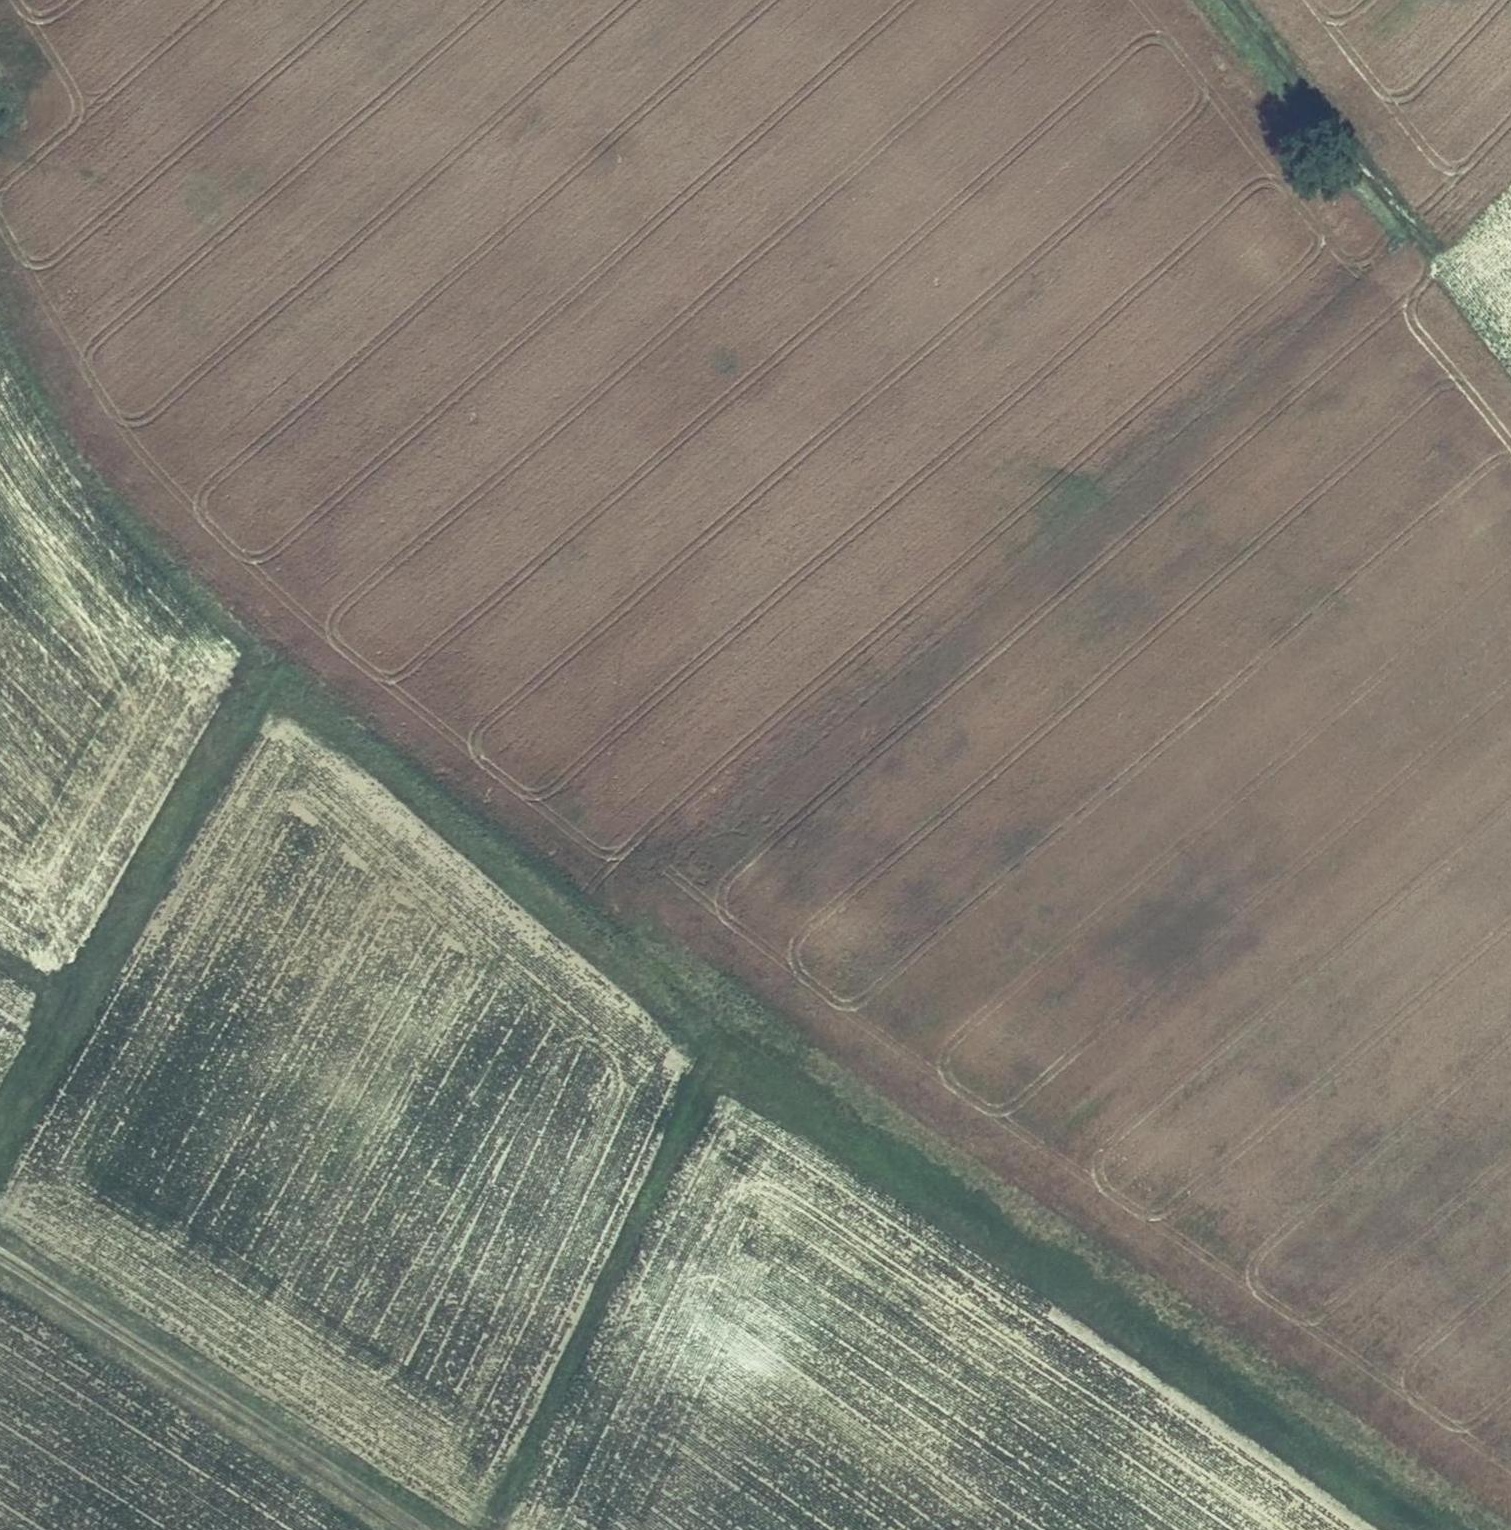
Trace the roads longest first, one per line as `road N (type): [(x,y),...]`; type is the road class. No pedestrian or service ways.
road 1 (track): [(0,1254),(426,1529)]

